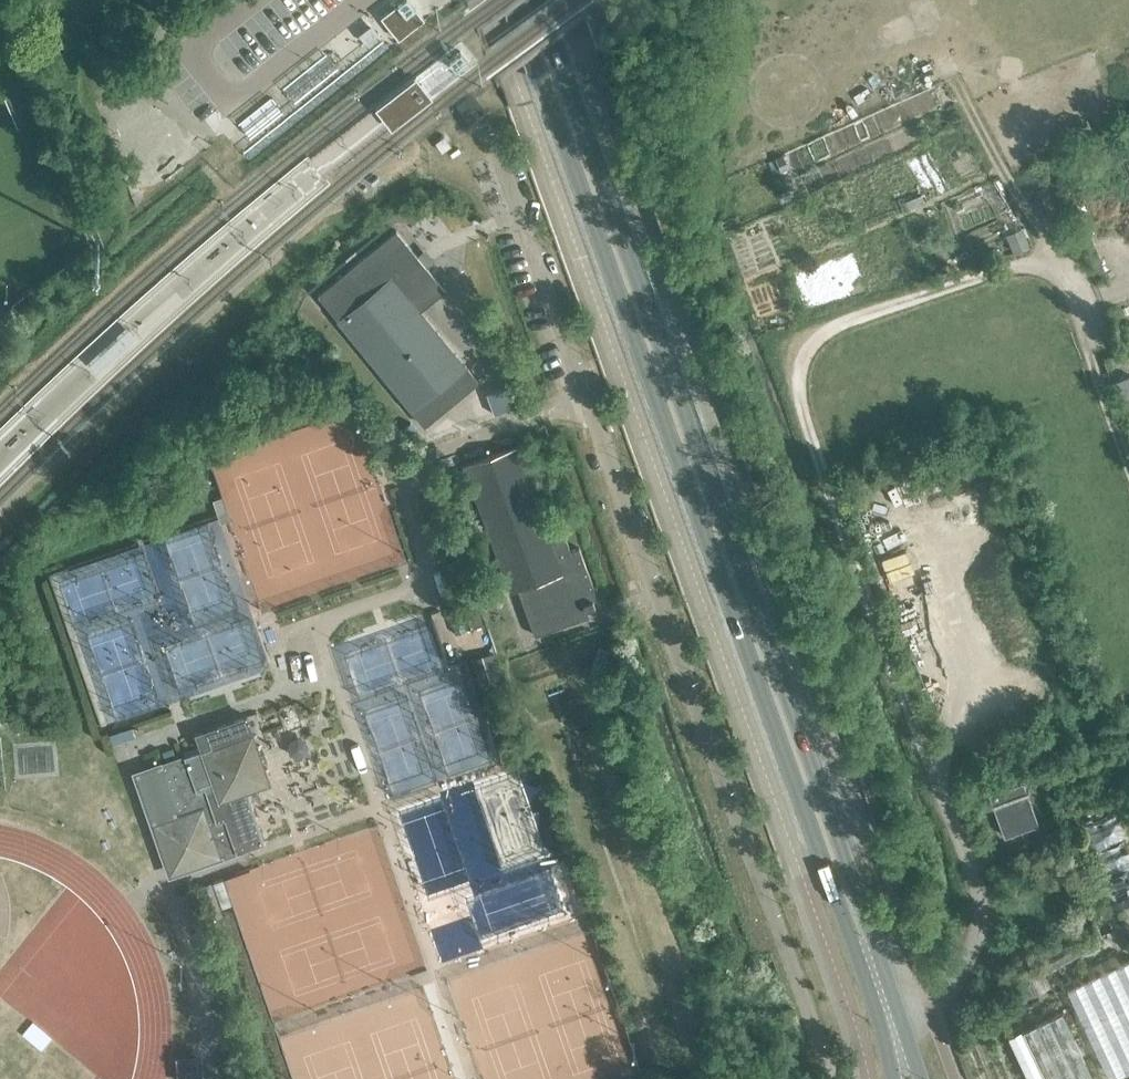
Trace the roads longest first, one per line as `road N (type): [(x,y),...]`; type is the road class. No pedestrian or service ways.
road 1 (secondary): [(515,0),(875,1009)]
road 2 (secondary): [(898,1000),(540,0)]
road 3 (unclassified): [(831,1078),(516,194),(478,122)]
road 4 (residential): [(898,1000),(957,978),(971,960),(982,890),(798,346),(1046,249)]
road 5 (track): [(952,74),(1046,249),(1128,465)]

